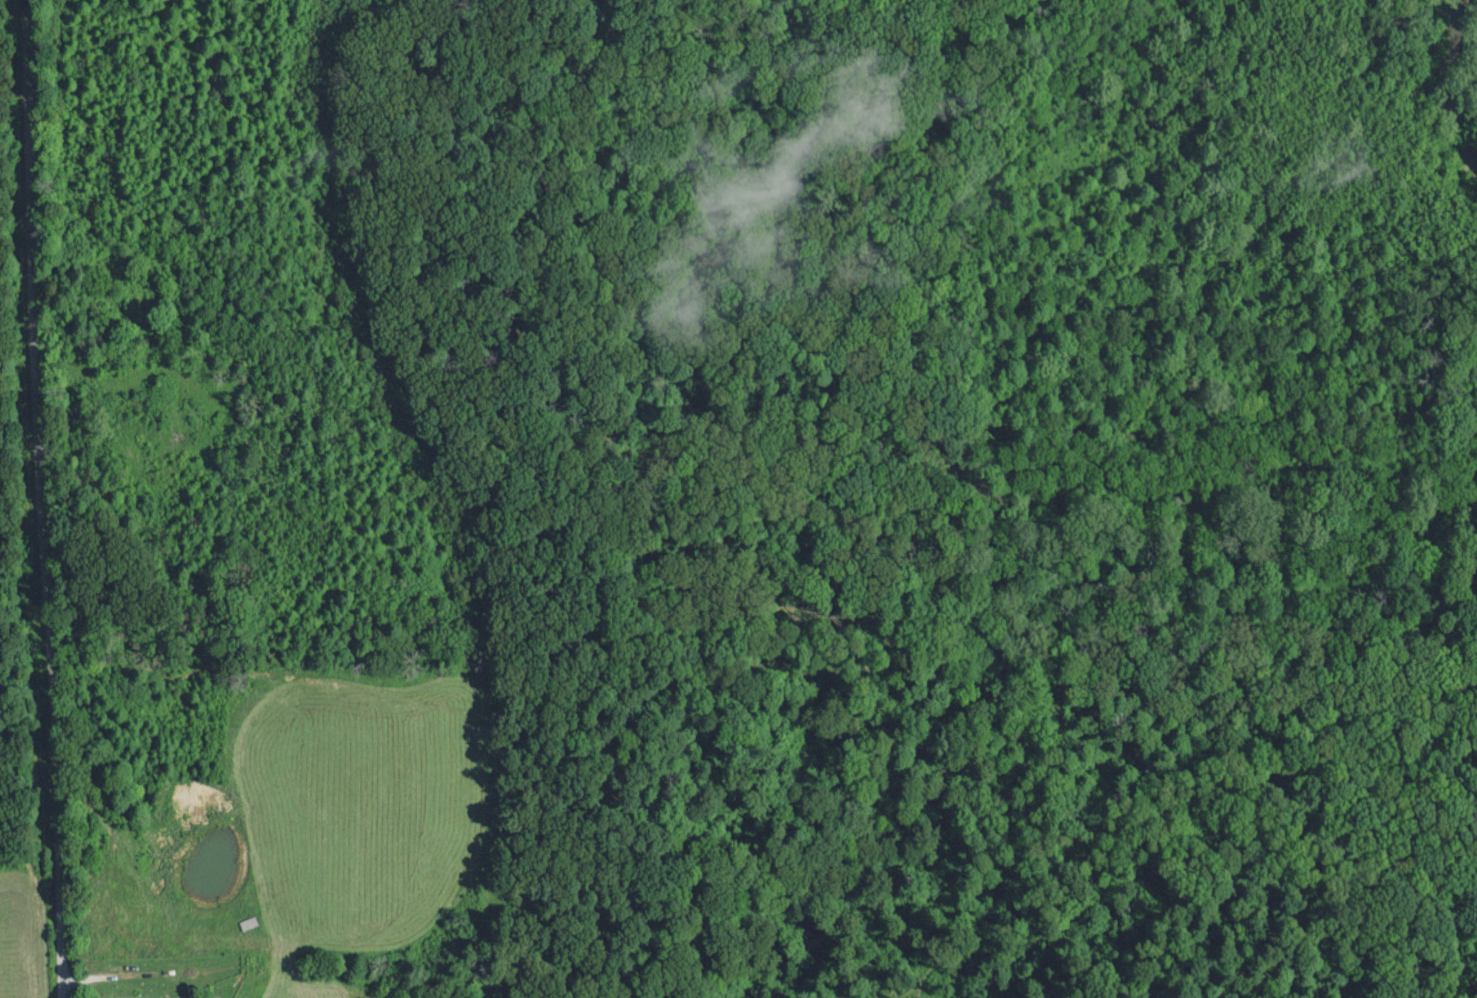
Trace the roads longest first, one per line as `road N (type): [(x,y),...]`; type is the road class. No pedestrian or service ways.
road 1 (residential): [(60,997),(23,0)]

